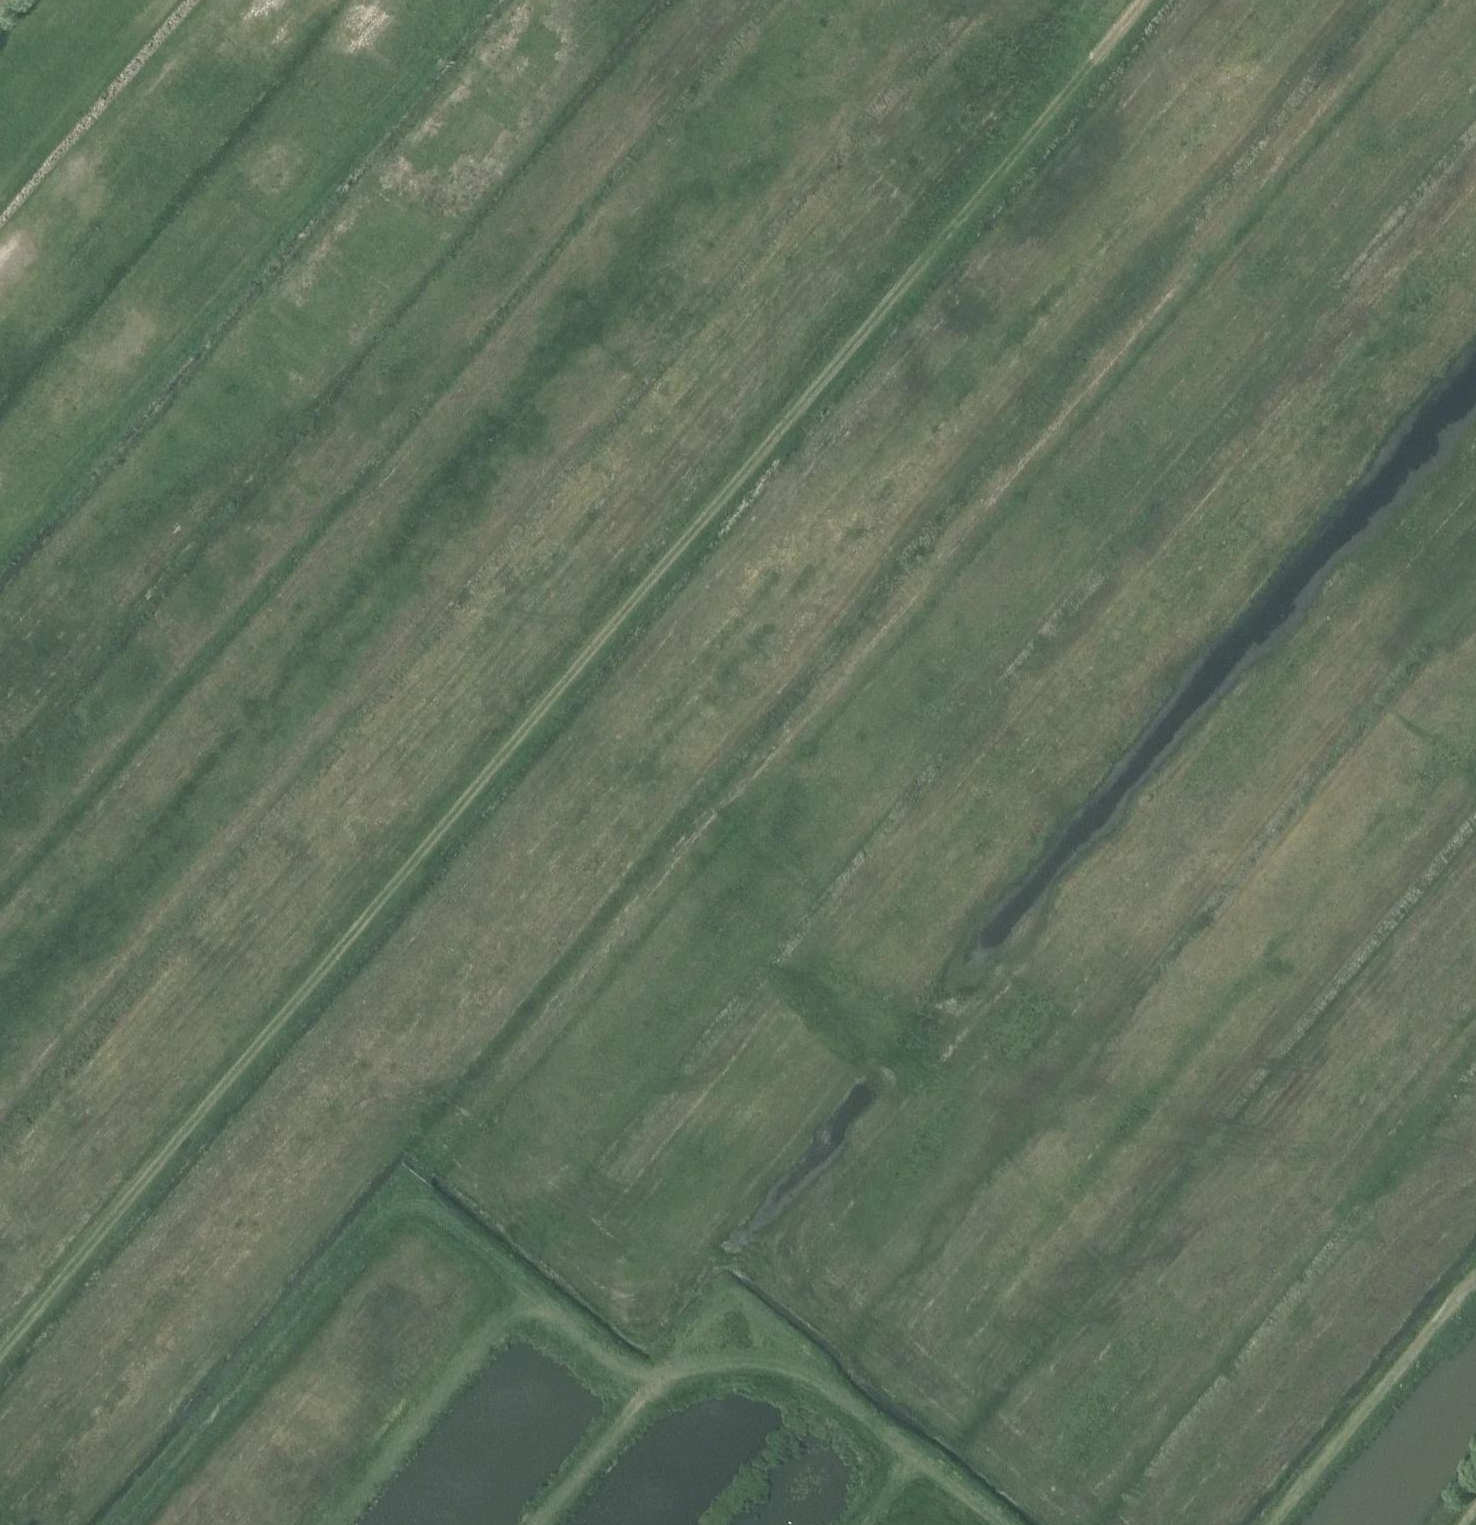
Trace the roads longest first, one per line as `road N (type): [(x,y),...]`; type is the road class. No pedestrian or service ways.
road 1 (track): [(0,1347),(1141,0)]
road 2 (track): [(1275,1524),(1475,1285)]

